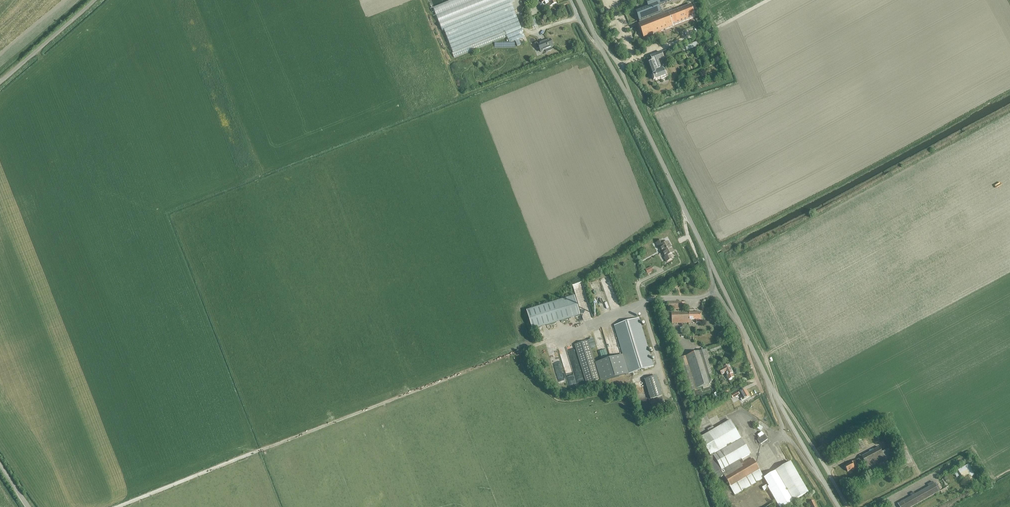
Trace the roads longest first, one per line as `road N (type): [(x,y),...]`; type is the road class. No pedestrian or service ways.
road 1 (unclassified): [(838,506),(579,0)]
road 2 (unclassified): [(0,82),(95,0)]

